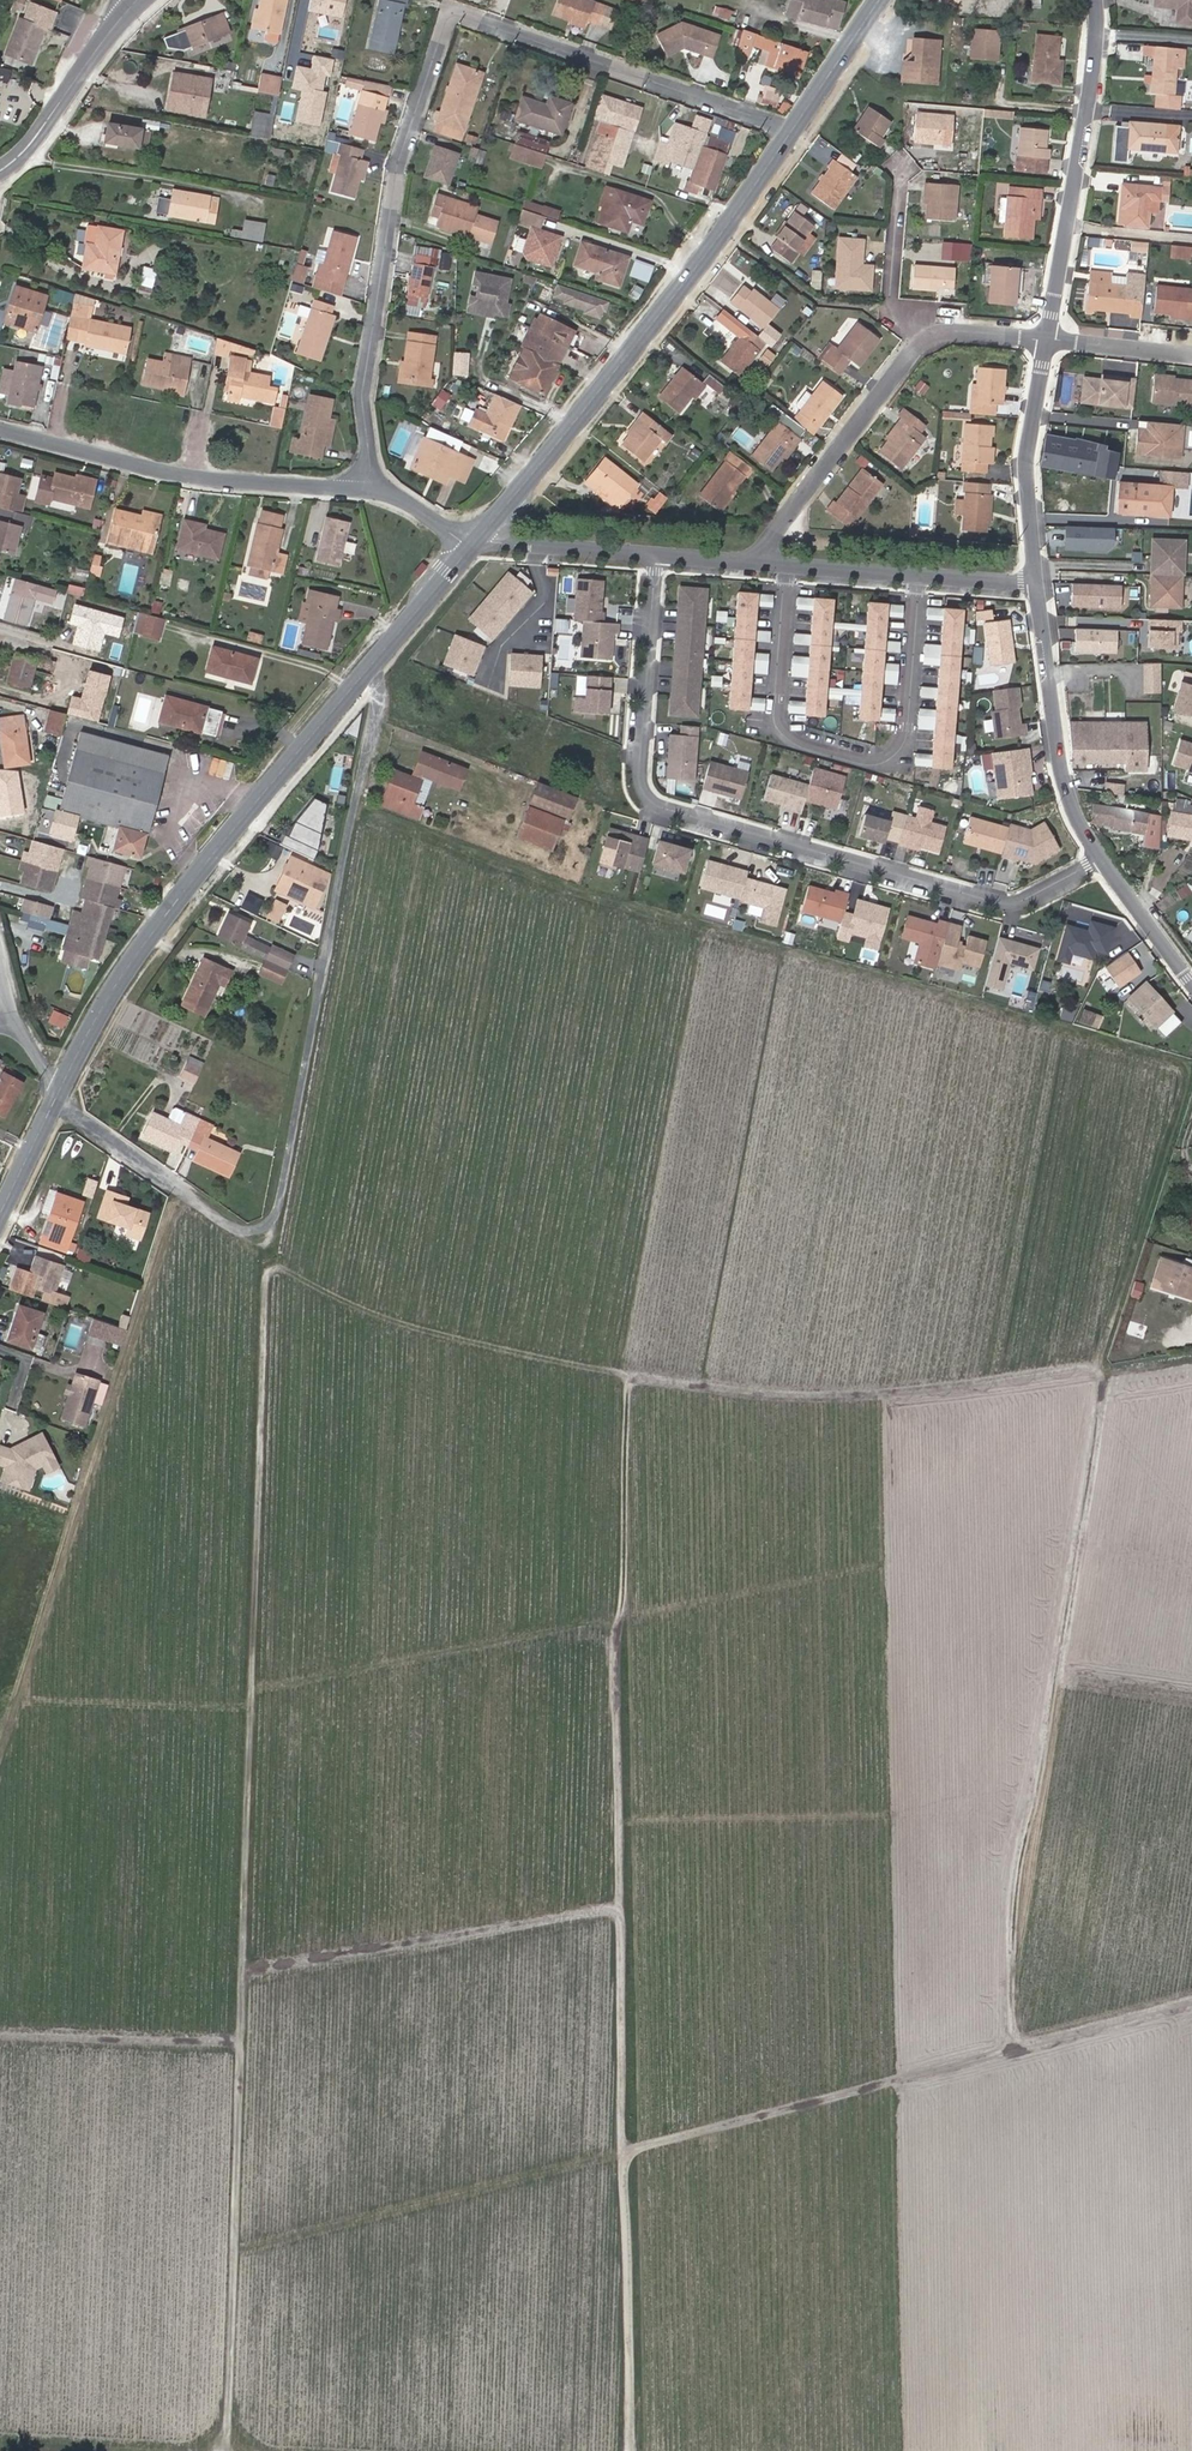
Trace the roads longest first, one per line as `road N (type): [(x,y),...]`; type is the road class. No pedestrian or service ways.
road 1 (track): [(275,1251),(239,2252),(223,2450)]
road 2 (track): [(356,805),(406,831),(1014,1020),(1024,1033),(1191,1078),(1095,1369)]
road 3 (track): [(1191,2005),(239,2252)]
road 4 (track): [(1191,1356),(835,1399),(633,1372),(452,1335),(275,1251)]
road 5 (residential): [(366,489),(363,392),(402,154),(448,22),(462,16),(792,130)]
road 6 (track): [(1085,1519),(260,1684)]
road 7 (track): [(625,1616),(633,2450)]
road 8 (track): [(259,1706),(29,1701),(193,1187)]
road 9 (residential): [(656,555),(638,773),(654,804),(997,904),(1018,902),(1099,859)]
road 10 (track): [(1115,1367),(1016,1926),(1019,2048)]
road 11 (tertiary): [(62,1086),(103,1004),(185,887),(475,543)]
road 12 (track): [(367,669),(381,689),(275,1251)]
road 13 (track): [(1191,1827),(1034,1815),(624,1819)]
road 14 (tertiary): [(475,543),(695,271),(792,130)]
road 15 (residential): [(792,564),(783,726),(807,746),(866,761),(891,753),(903,727),(917,575)]
road 16 (track): [(714,930),(633,1372)]
road 17 (track): [(250,1969),(625,1903)]
road 18 (residential): [(366,489),(171,473),(0,430)]
road 19 (residential): [(1097,0),(1048,339)]
road 20 (residential): [(1036,586),(1065,780),(1099,859)]
road 21 (residential): [(758,562),(930,339)]
road 22 (residential): [(52,1105),(193,1187),(275,1251)]
road 23 (residential): [(1048,339),(1025,466),(1036,586)]
road 24 (track): [(625,1616),(633,1372)]
road 25 (track): [(0,2036),(241,2045)]
road 26 (tertiary): [(131,4),(29,145),(0,169)]
road 27 (residential): [(906,162),(897,303),(930,339)]
road 28 (residential): [(475,543),(656,555)]
road 29 (tertiary): [(792,130),(879,0)]
road 30 (residential): [(1099,859),(1191,982)]
road 31 (residential): [(1048,339),(1191,355)]
road 32 (residential): [(792,564),(917,575)]
road 33 (residential): [(475,543),(398,497),(366,489)]

